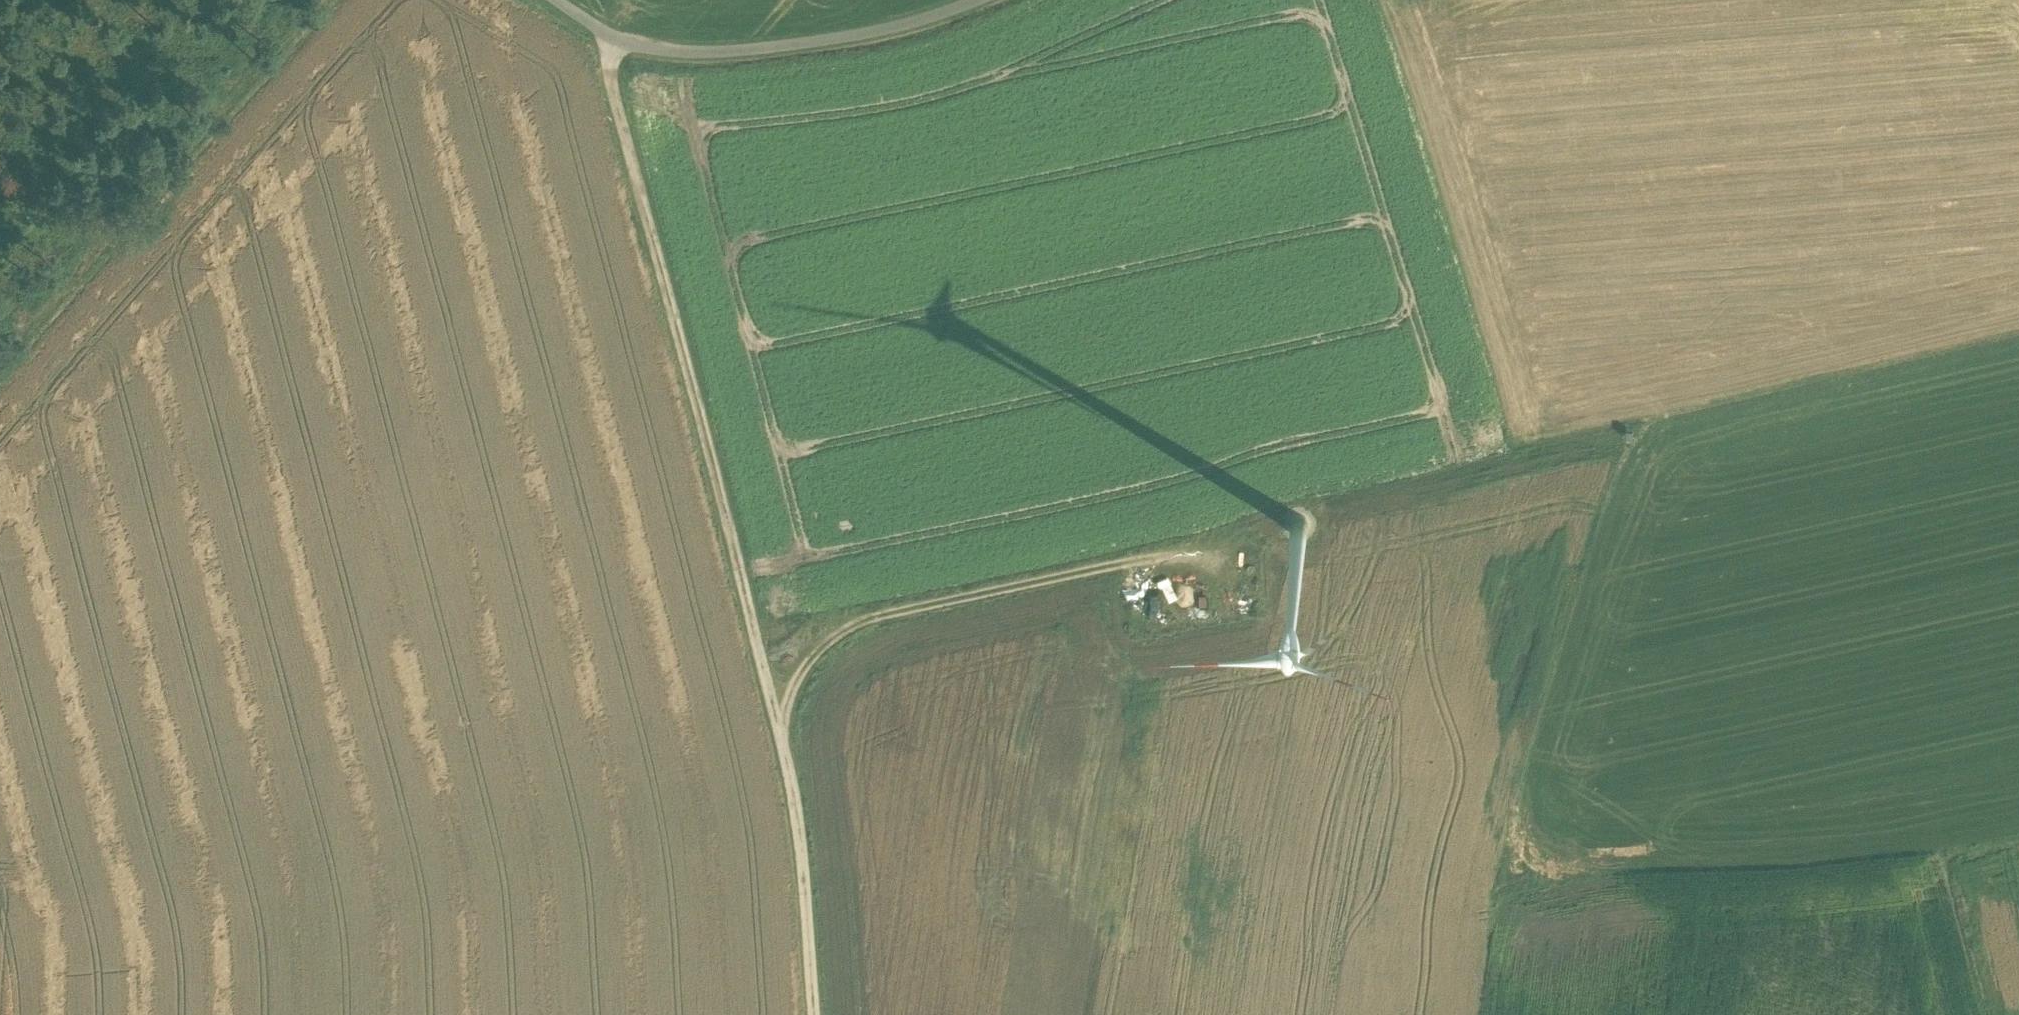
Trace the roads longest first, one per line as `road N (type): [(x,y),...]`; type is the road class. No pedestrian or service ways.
road 1 (track): [(818,1014),(785,724),(793,687),(814,655),(839,633),(870,621),(1253,541)]
road 2 (track): [(786,746),(614,100),(613,38)]
road 3 (unclassified): [(983,0),(845,42),(711,56),(644,50),(551,0)]

